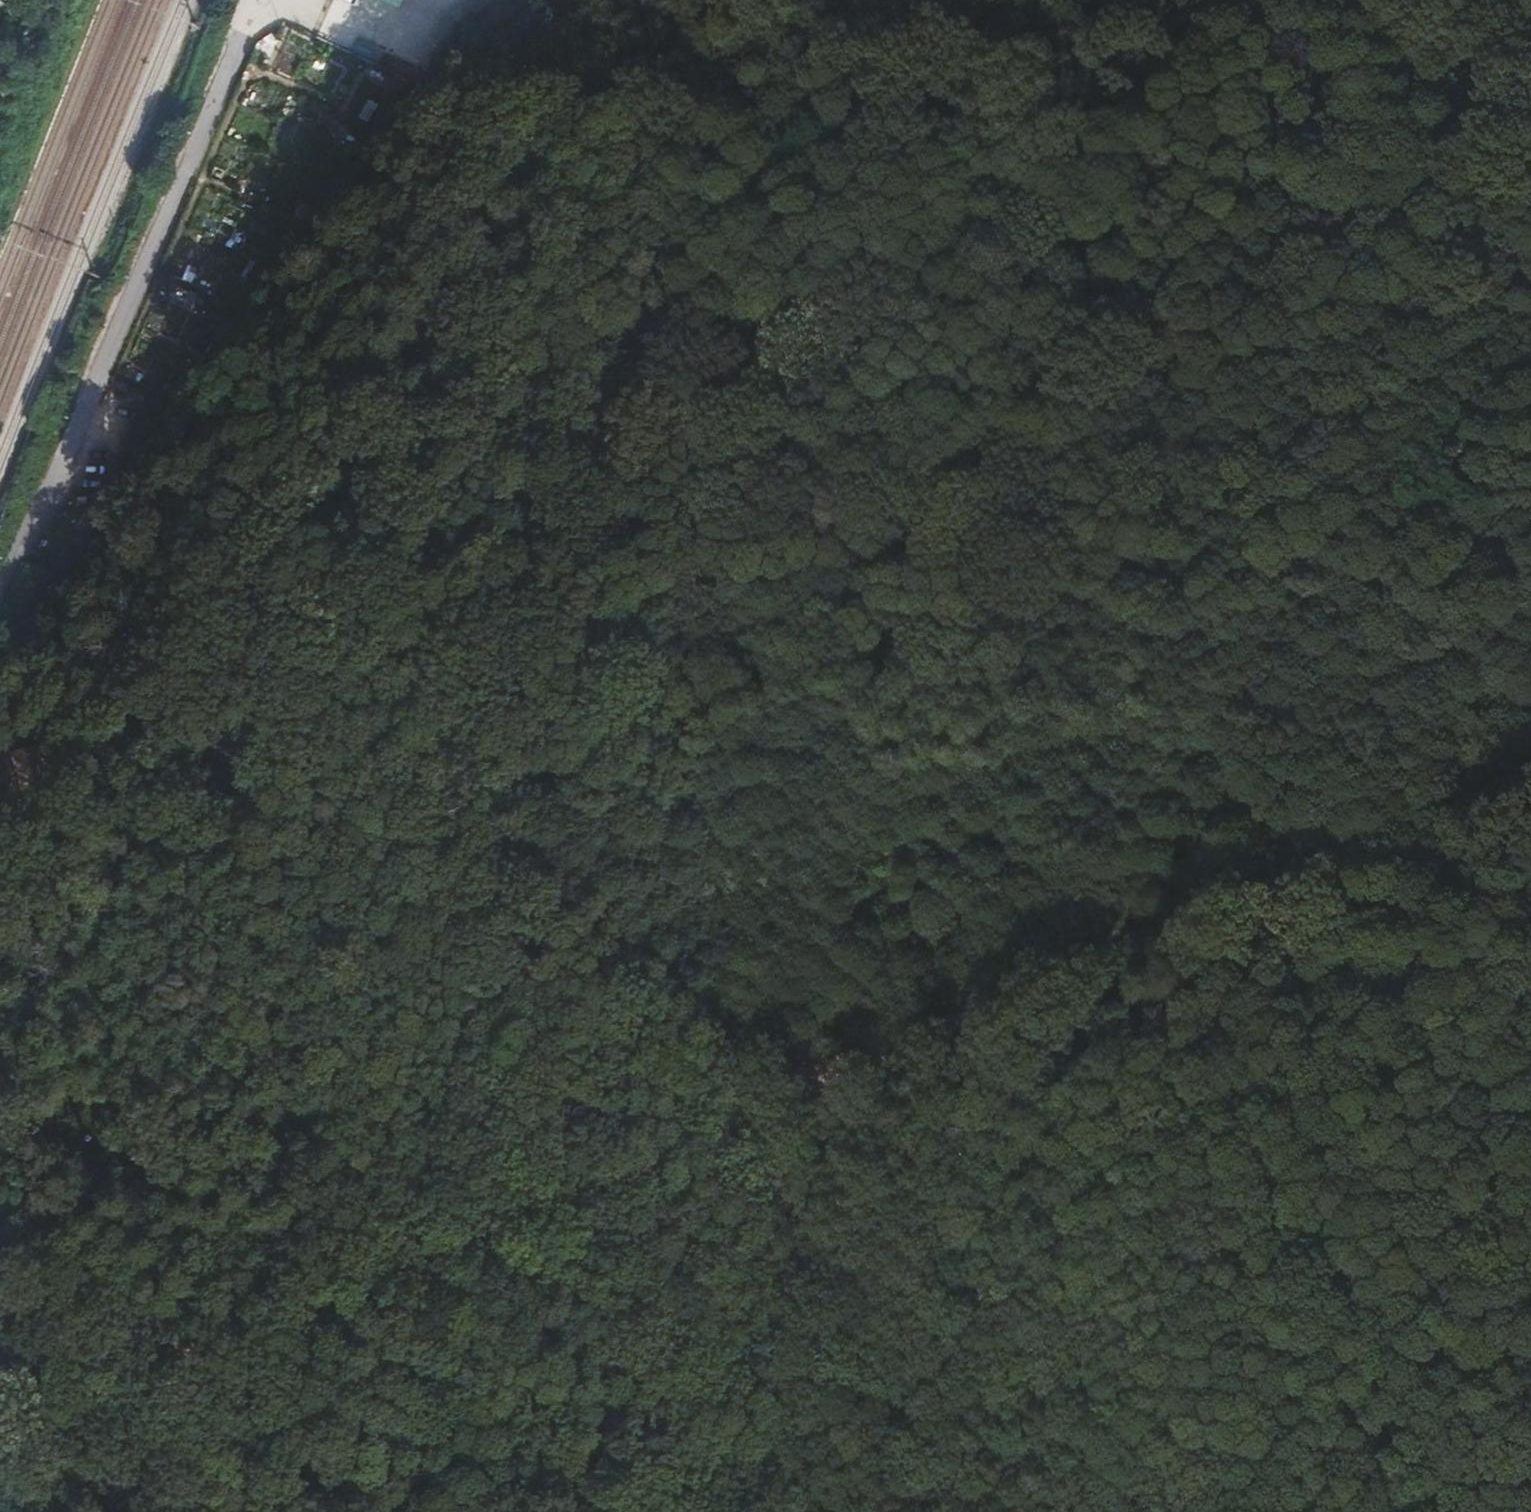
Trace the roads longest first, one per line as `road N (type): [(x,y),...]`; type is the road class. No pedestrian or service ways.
road 1 (track): [(1530,773),(104,1400)]
road 2 (track): [(810,1084),(893,1154),(1058,1339),(1220,1470),(1297,1511)]
road 3 (unclassified): [(0,582),(47,505),(250,0)]

